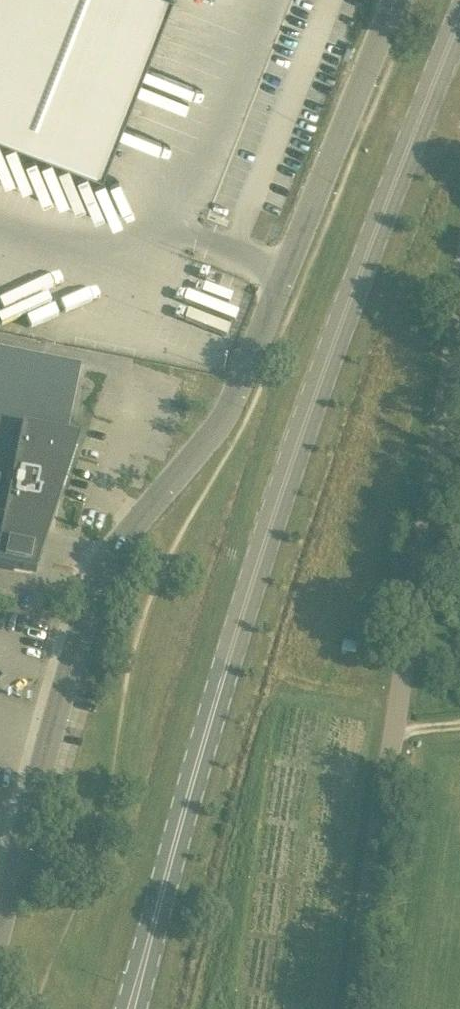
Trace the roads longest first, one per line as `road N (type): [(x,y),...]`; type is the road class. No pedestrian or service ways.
road 1 (primary): [(131,1008),(290,468),(459,18)]
road 2 (unclassified): [(0,932),(103,563),(230,405),(397,0)]
road 3 (unclassified): [(350,1008),(459,320)]

